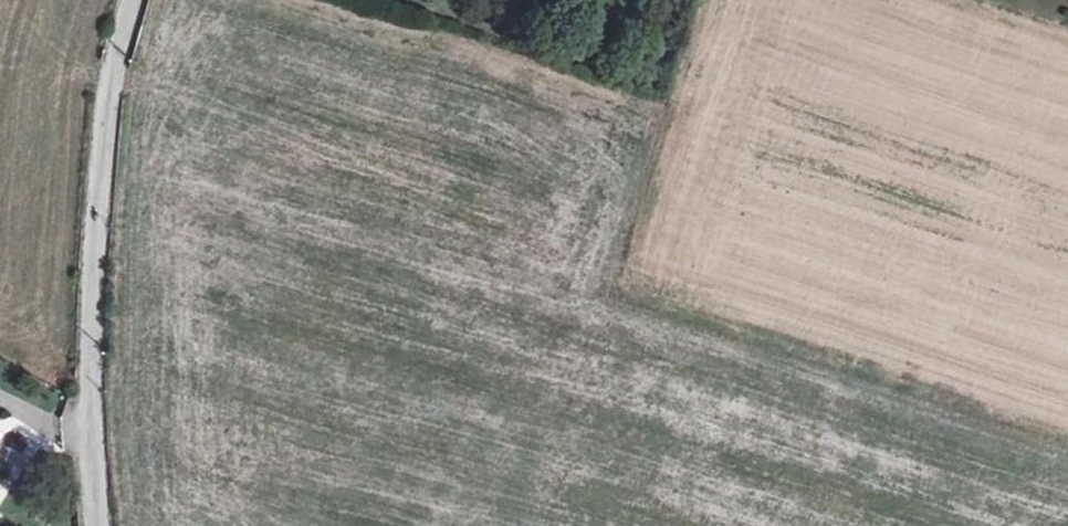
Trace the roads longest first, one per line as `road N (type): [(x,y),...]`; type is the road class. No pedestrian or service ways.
road 1 (unclassified): [(108,525),(92,321),(111,96),(136,0)]

